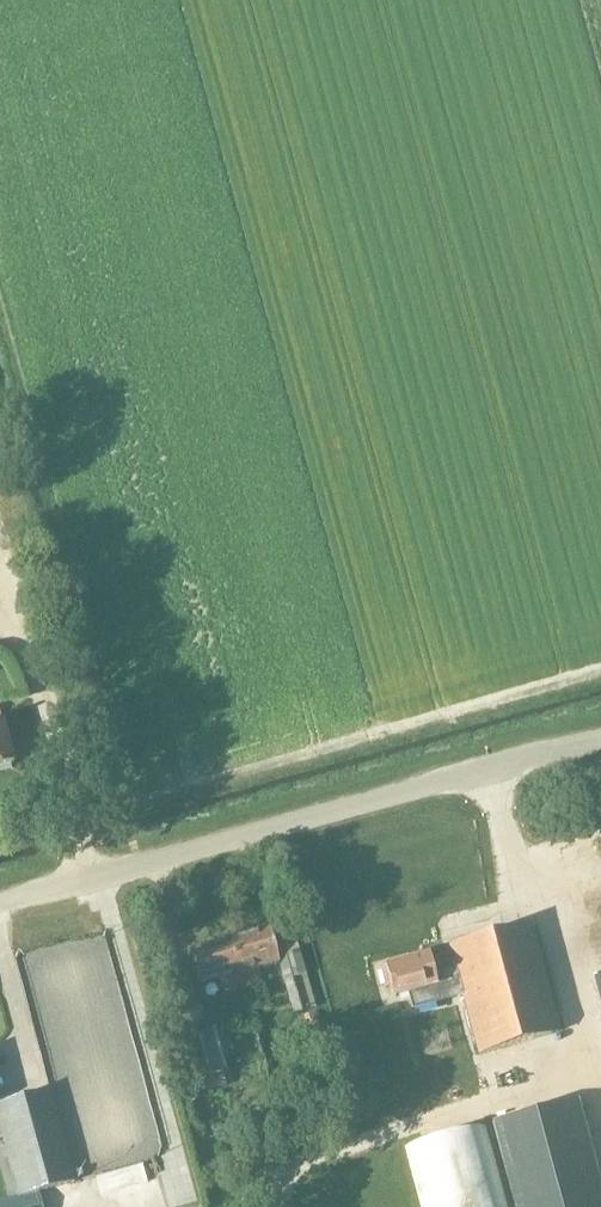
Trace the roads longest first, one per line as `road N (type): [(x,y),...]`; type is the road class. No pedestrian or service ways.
road 1 (unclassified): [(0,903),(600,739)]

